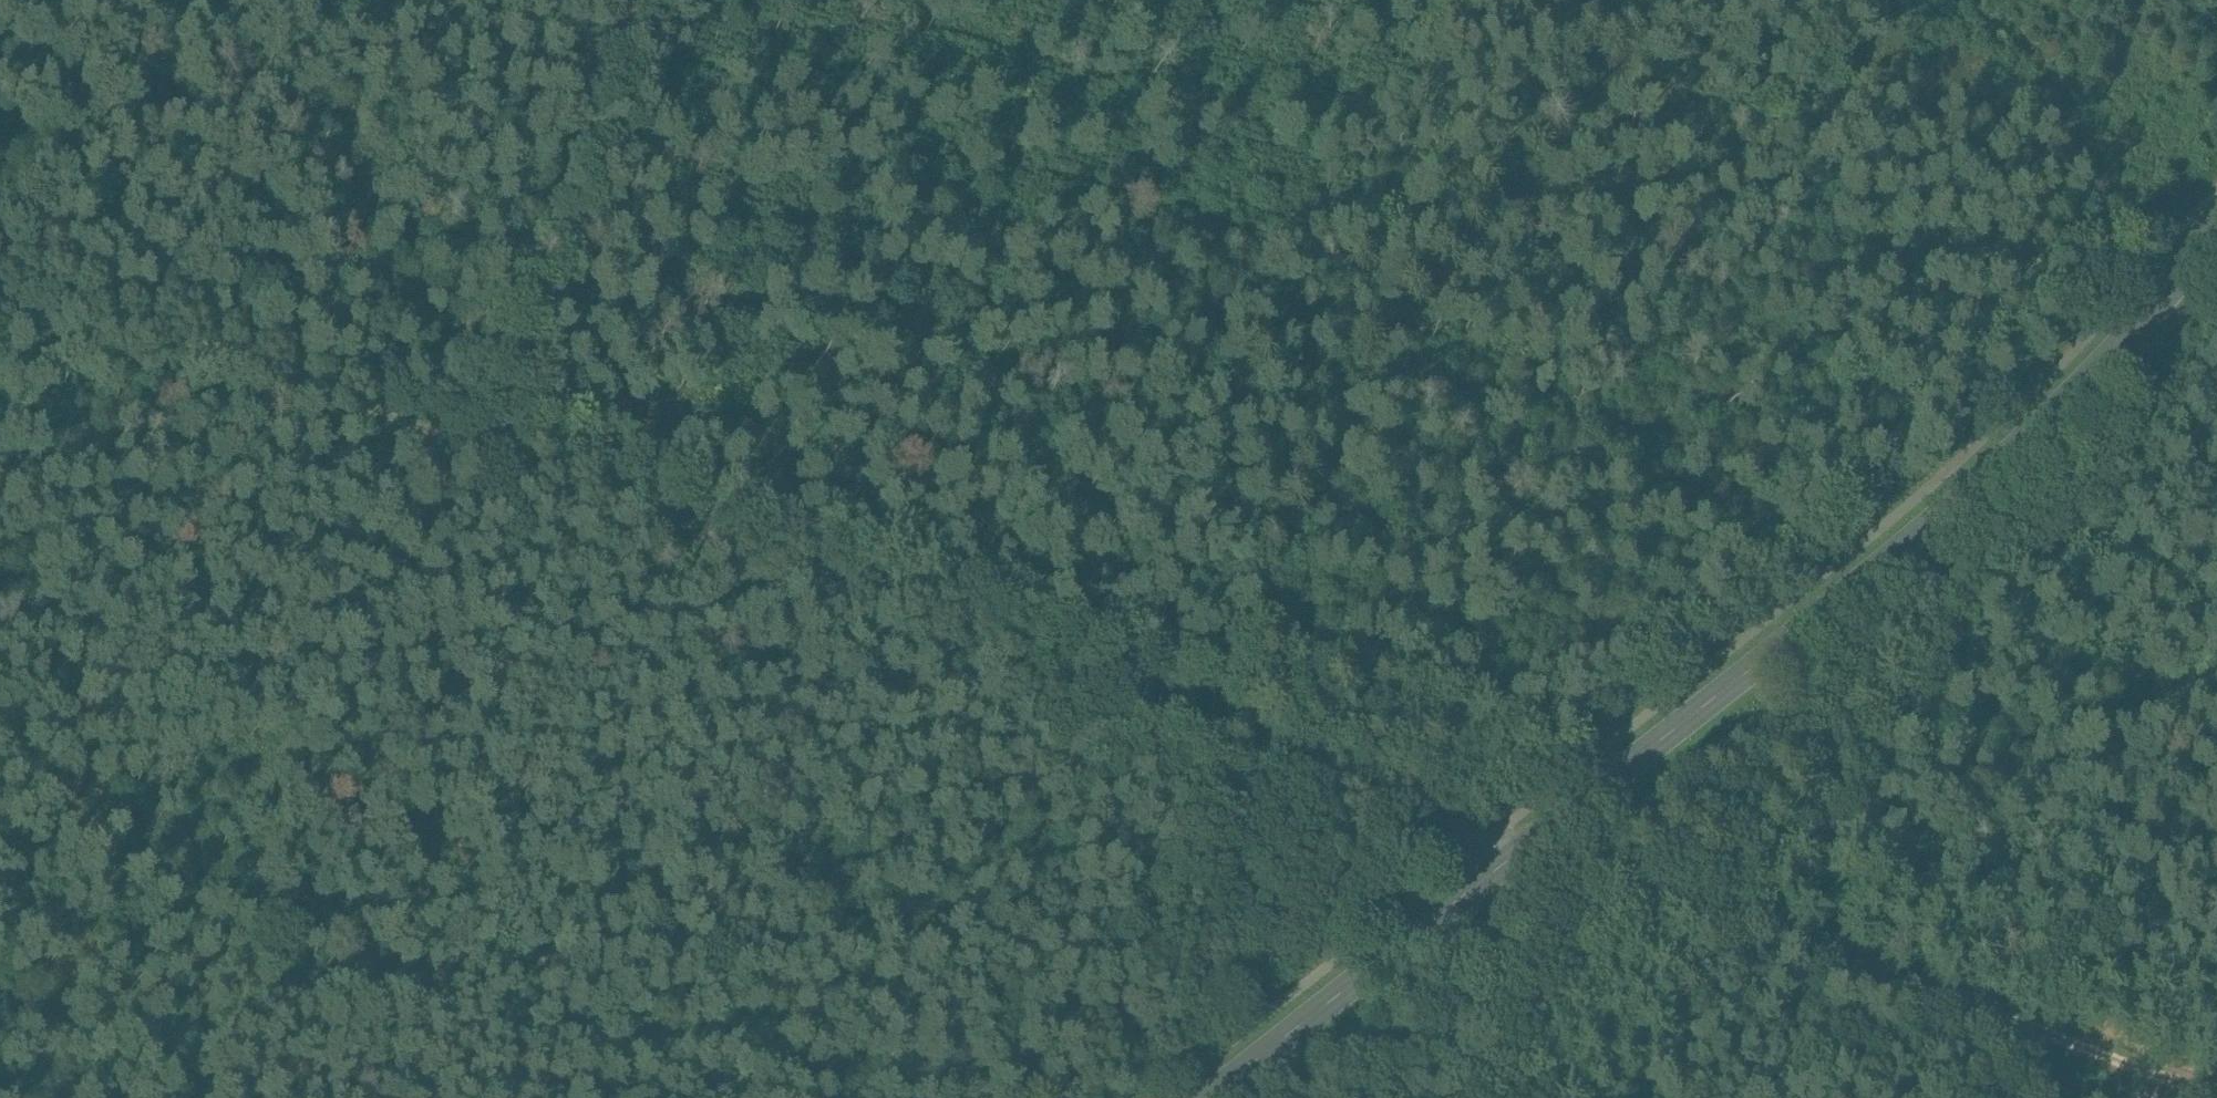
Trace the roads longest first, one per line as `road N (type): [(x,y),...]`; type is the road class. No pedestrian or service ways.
road 1 (secondary): [(1207,1097),(2016,462),(2216,265)]
road 2 (track): [(1494,837),(445,436)]
road 3 (track): [(1217,727),(1319,482),(1361,403),(1406,334),(1692,0)]
road 4 (track): [(182,1097),(445,436)]
road 5 (track): [(2051,1037),(1494,837)]
road 6 (track): [(445,436),(0,277)]
road 7 (track): [(445,436),(616,0)]
road 8 (track): [(2211,1097),(2051,1037)]

